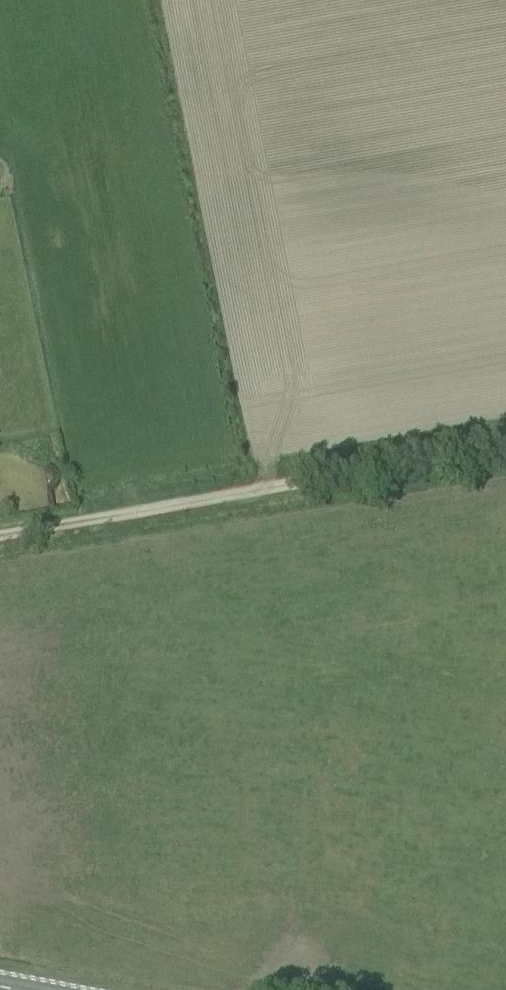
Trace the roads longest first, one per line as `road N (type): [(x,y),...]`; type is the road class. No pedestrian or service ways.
road 1 (track): [(0,537),(505,448)]

